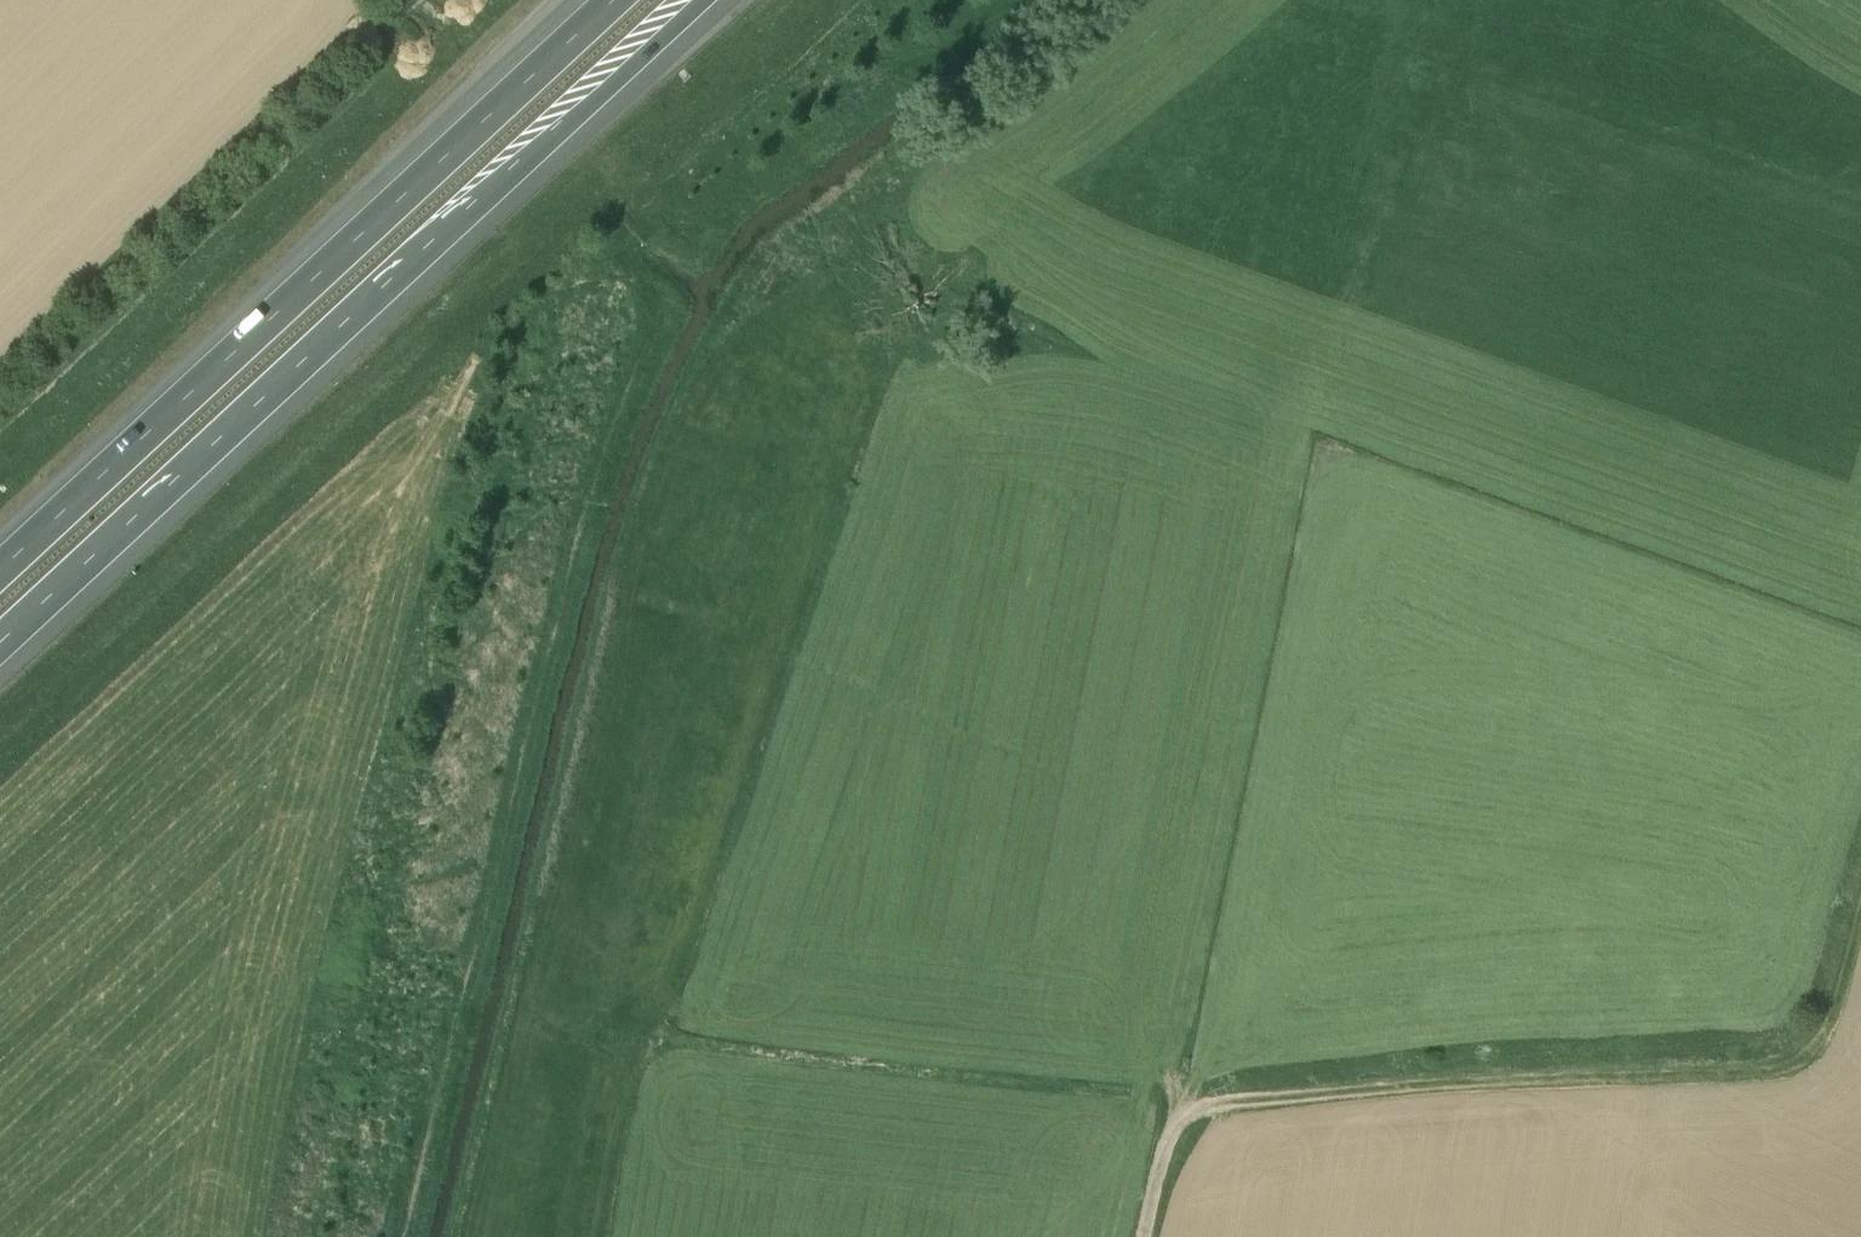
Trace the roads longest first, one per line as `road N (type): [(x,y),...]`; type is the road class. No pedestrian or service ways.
road 1 (motorway): [(0,646),(480,196),(702,0)]
road 2 (track): [(1860,901),(1829,1005),(1798,1054),(1180,1108),(1149,1236)]
road 3 (motorway): [(611,0),(0,573)]

